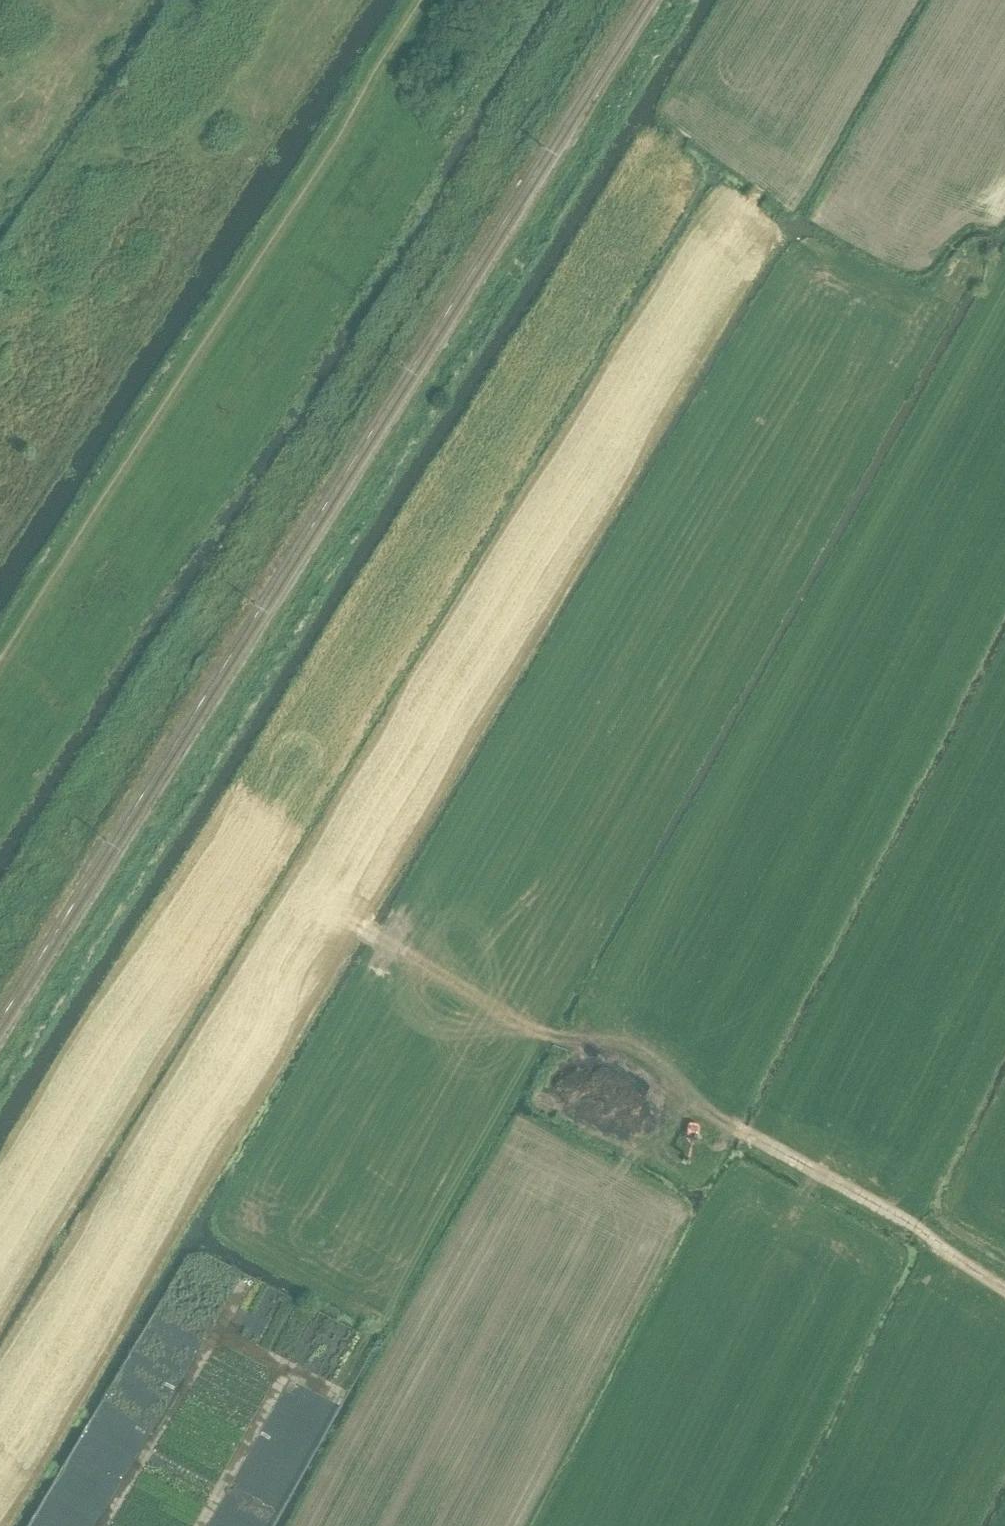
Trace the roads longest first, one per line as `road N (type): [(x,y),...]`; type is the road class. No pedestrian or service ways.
road 1 (track): [(688,1103),(865,1192),(1004,1289)]

